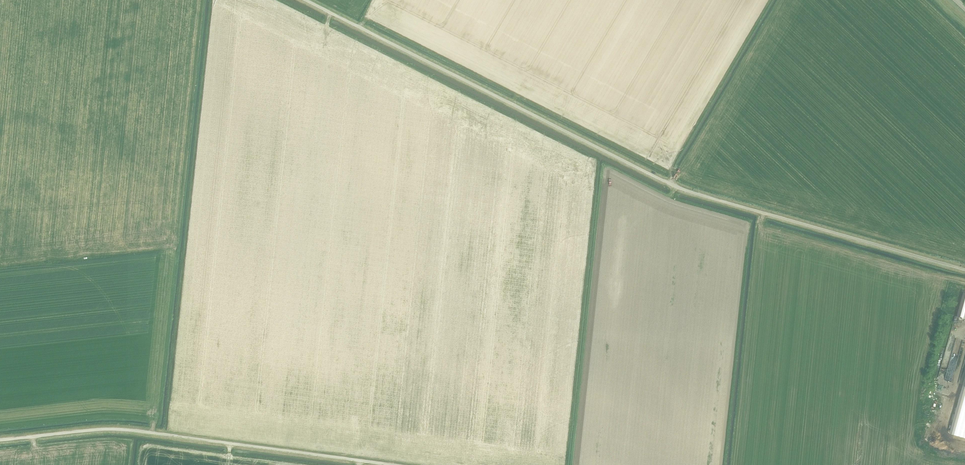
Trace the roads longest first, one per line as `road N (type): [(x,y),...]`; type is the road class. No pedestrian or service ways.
road 1 (unclassified): [(964,269),(688,191),(306,0)]
road 2 (unclassified): [(394,464),(131,430),(0,440)]

